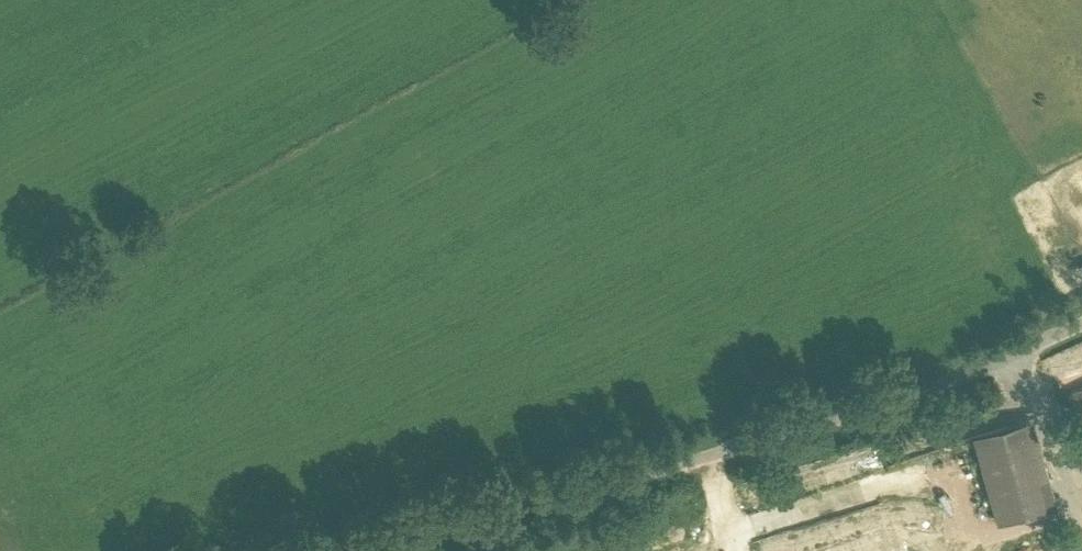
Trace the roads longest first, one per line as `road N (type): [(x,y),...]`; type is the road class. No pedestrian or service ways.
road 1 (unclassified): [(1081,328),(846,420),(385,550)]

